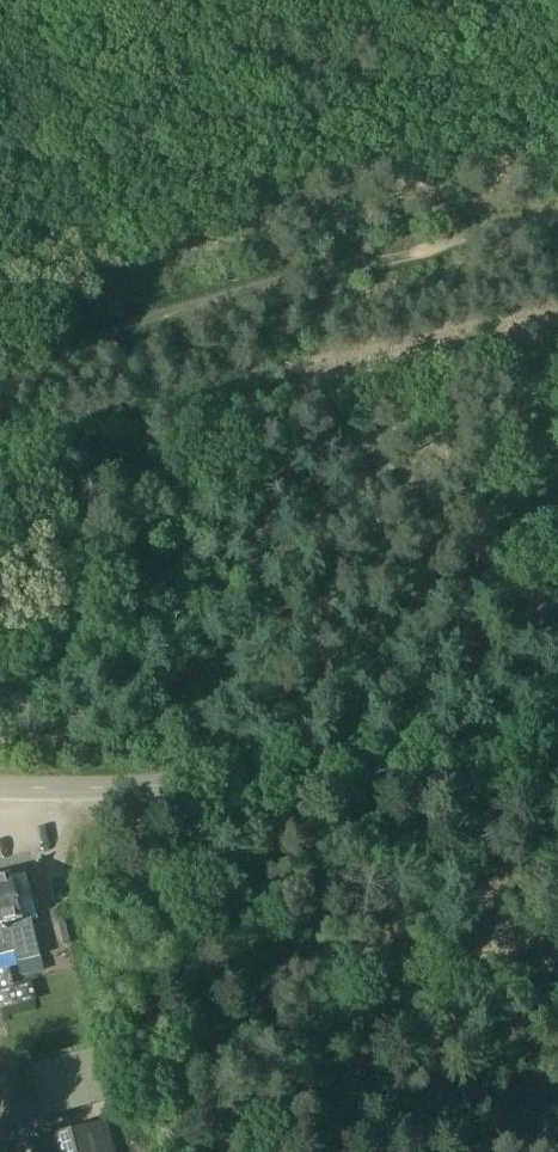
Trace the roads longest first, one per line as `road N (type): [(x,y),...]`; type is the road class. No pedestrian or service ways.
road 1 (unclassified): [(0,788),(160,786),(504,764),(557,748)]

